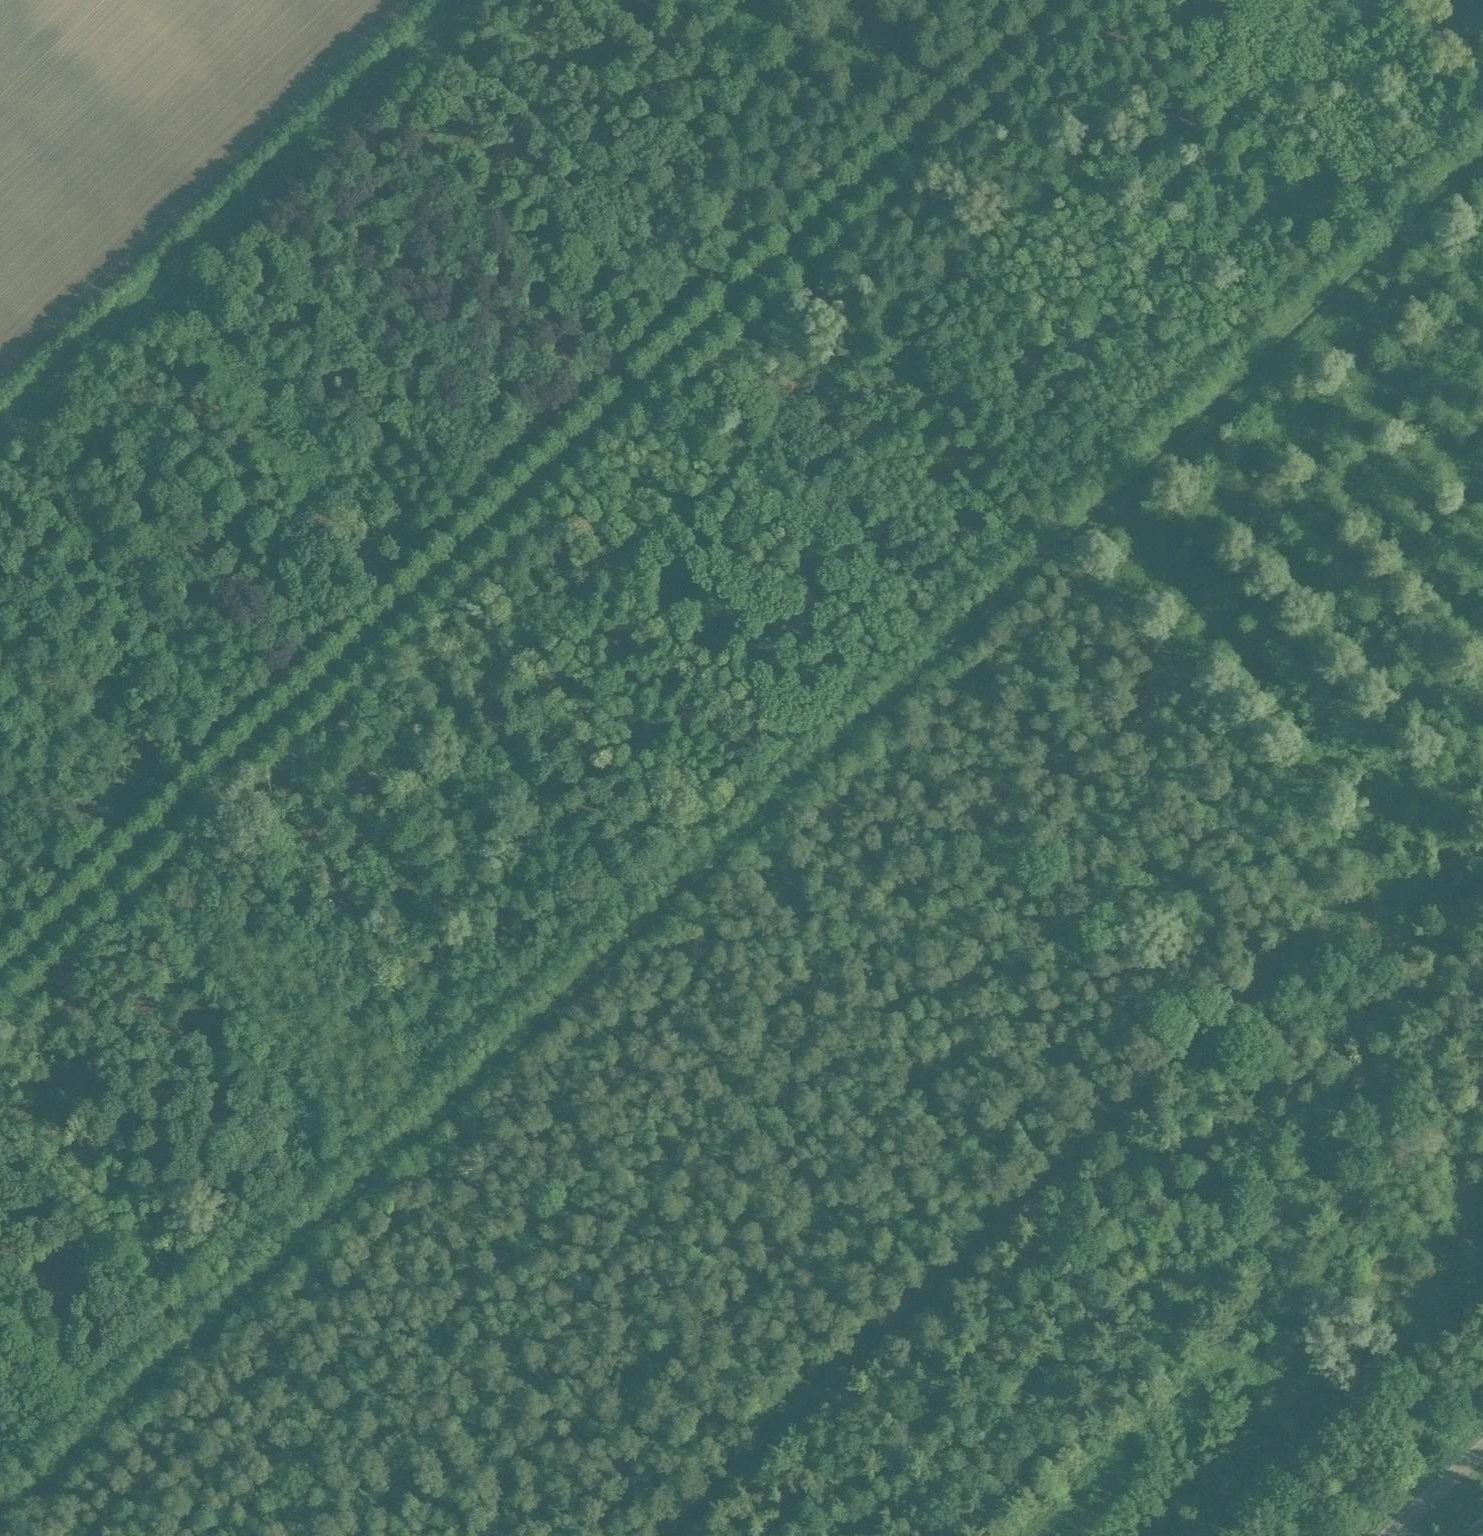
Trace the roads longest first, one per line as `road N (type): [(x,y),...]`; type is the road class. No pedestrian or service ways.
road 1 (unclassified): [(1386,1535),(1482,1447)]

